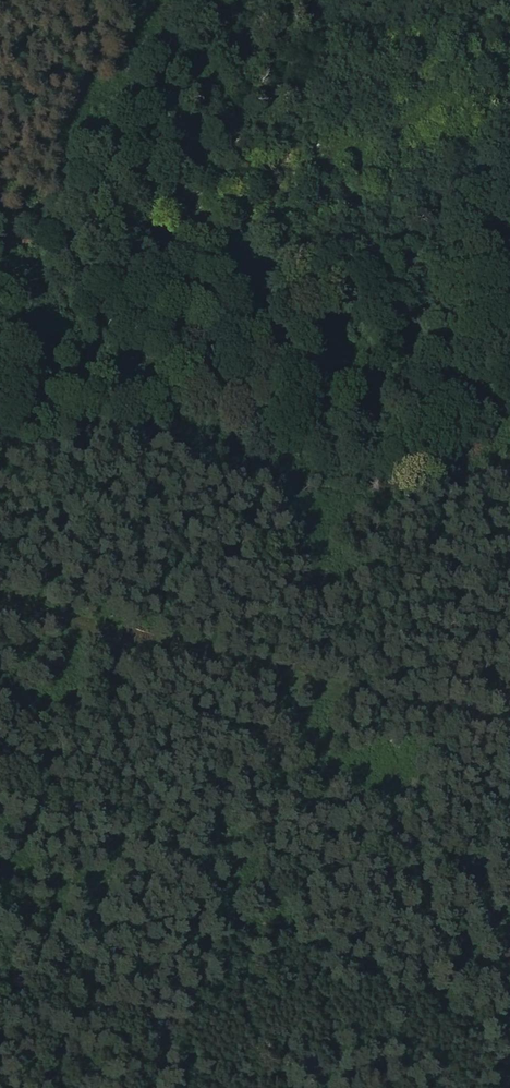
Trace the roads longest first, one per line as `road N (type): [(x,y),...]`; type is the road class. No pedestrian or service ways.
road 1 (track): [(0,433),(20,439),(162,431),(230,477),(289,228),(280,165),(324,68),(333,0)]
road 2 (track): [(0,587),(509,722)]

